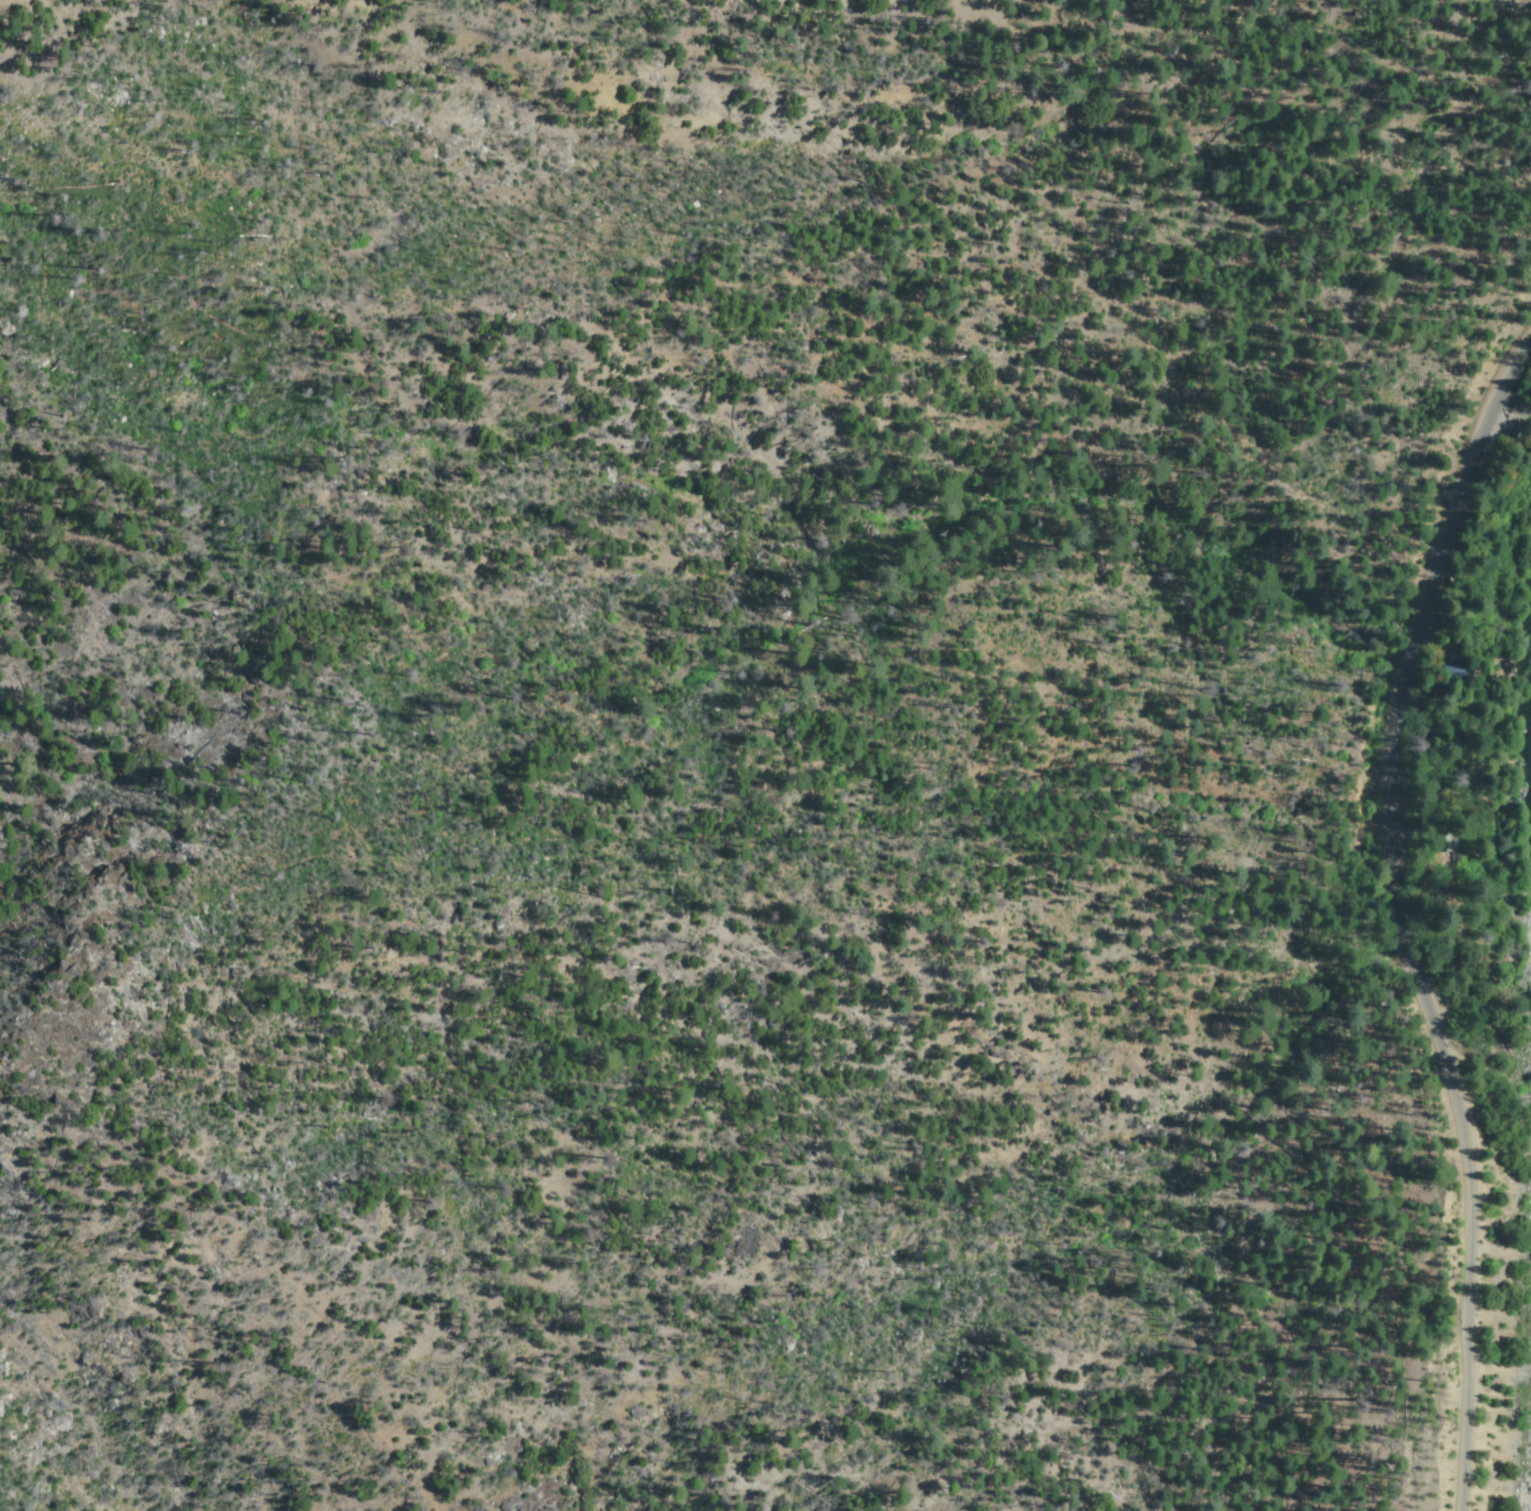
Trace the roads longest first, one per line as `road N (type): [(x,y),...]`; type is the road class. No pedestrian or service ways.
road 1 (secondary): [(1460,1510),(1472,1162),(1391,888),(1384,783),(1394,710),(1458,486),(1492,393),(1530,334)]

